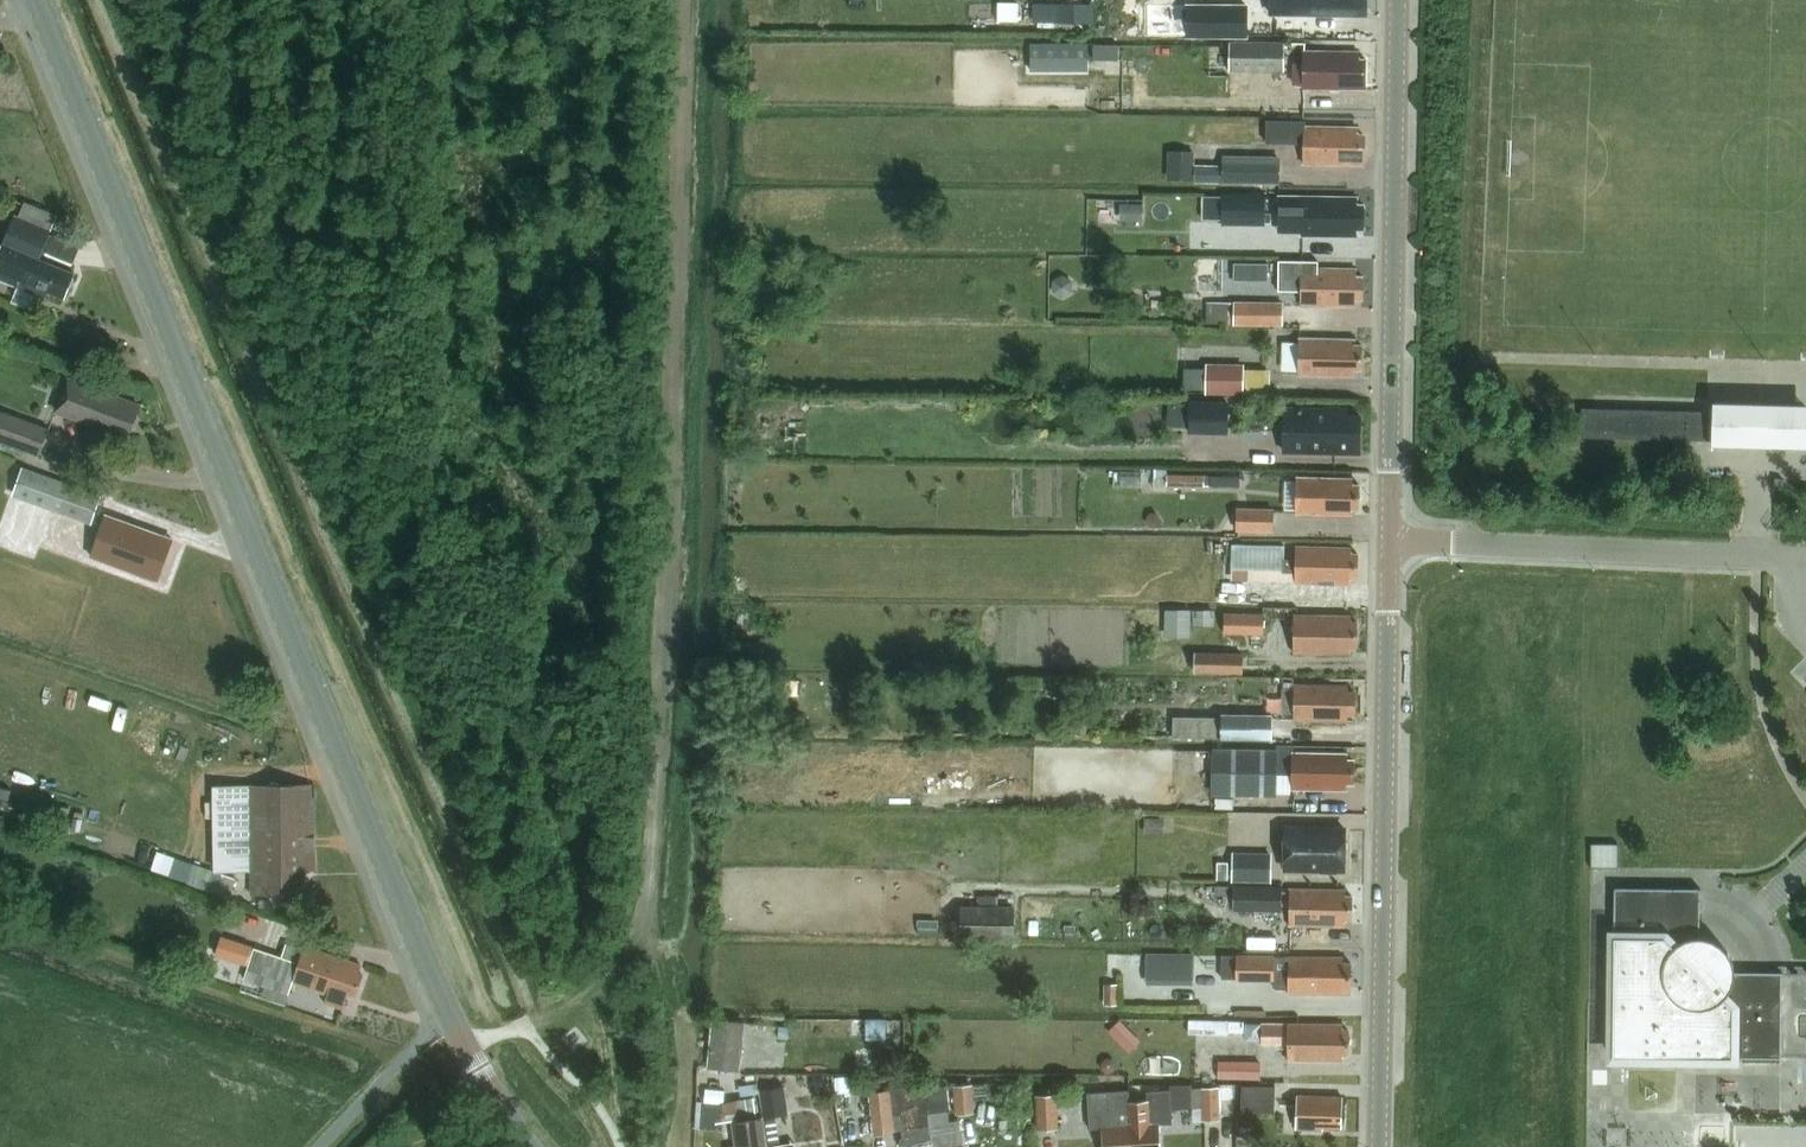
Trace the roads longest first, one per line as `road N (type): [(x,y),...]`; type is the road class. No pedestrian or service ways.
road 1 (tertiary): [(532,1146),(450,1013),(39,0)]
road 2 (secondary): [(1379,1146),(1391,546)]
road 3 (secondary): [(1391,546),(1400,0)]
road 4 (unclassified): [(1805,558),(1391,546)]

